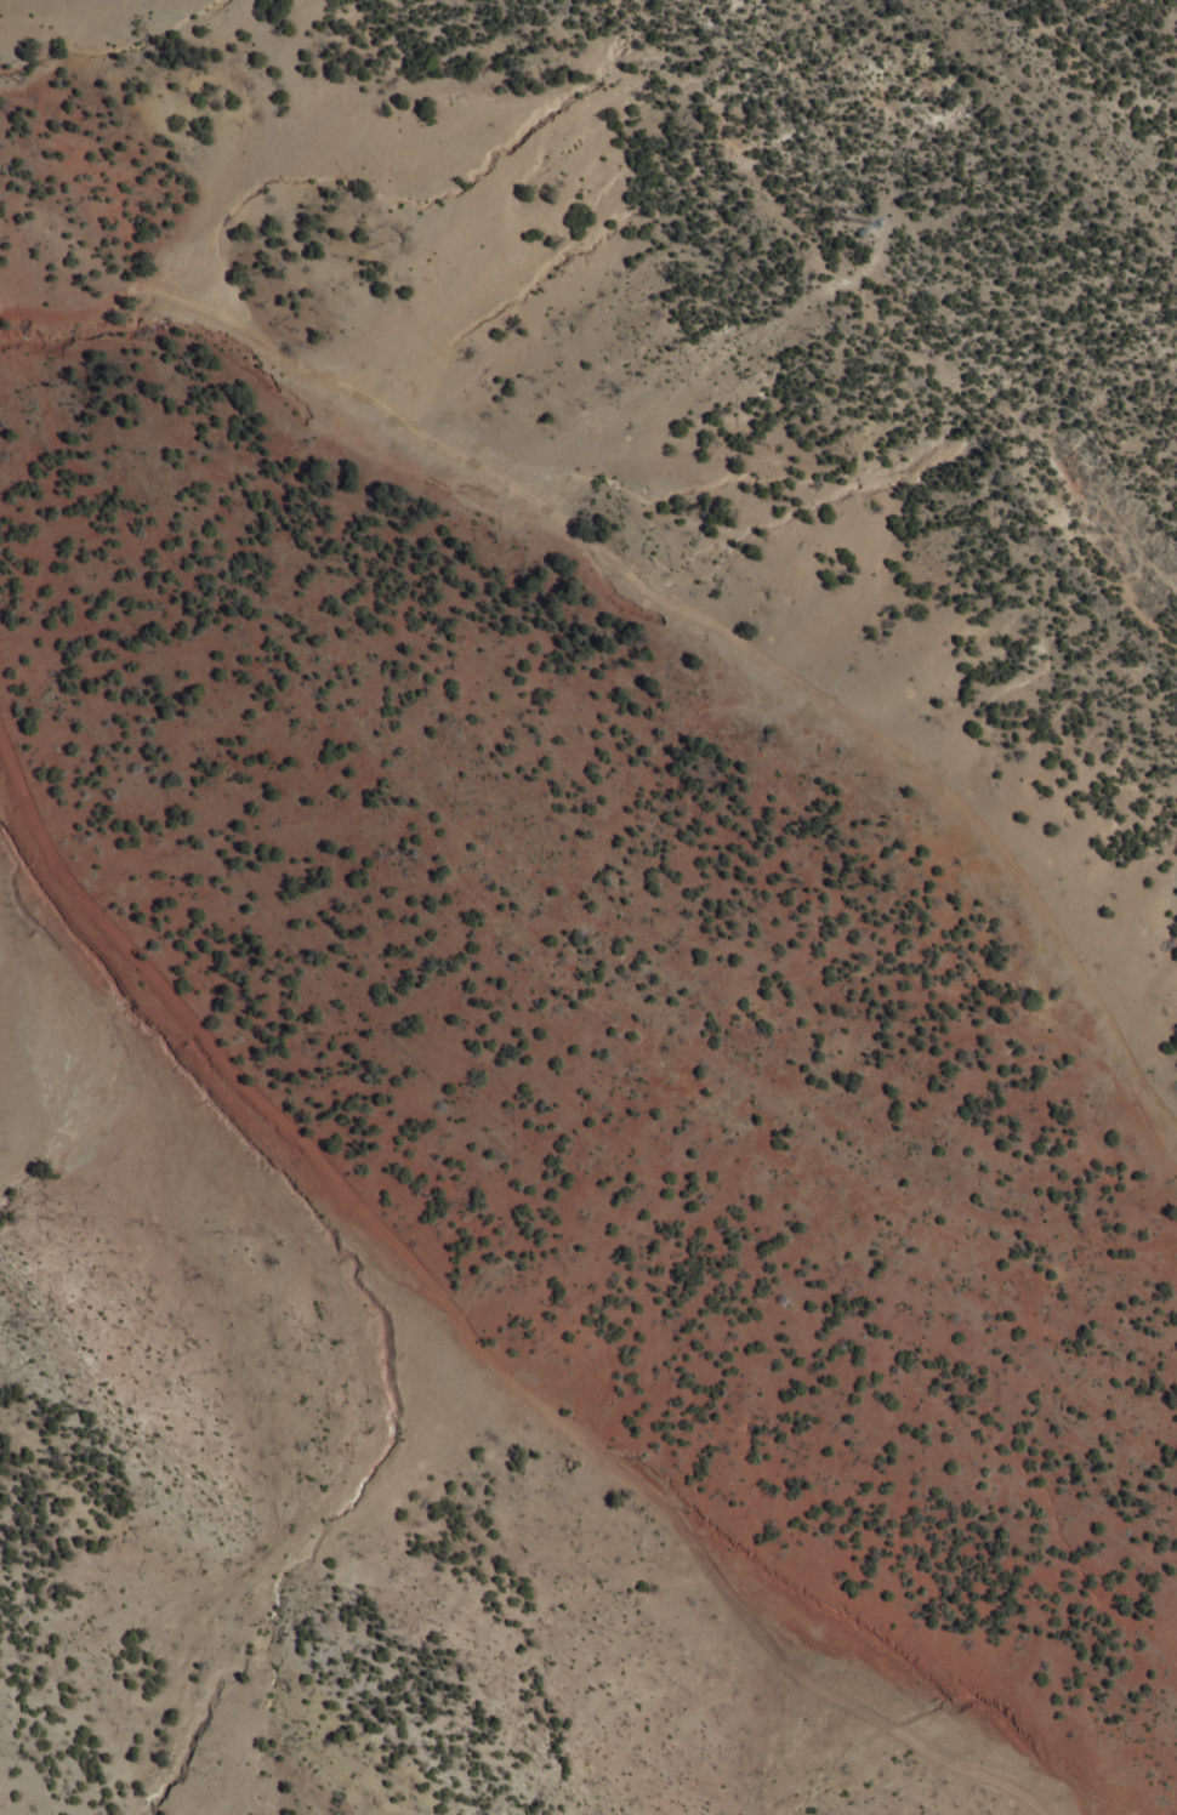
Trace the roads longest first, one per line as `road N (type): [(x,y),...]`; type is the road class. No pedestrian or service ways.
road 1 (track): [(0,318),(62,320),(120,291),(152,288),(228,318),(301,371),(365,397),(427,443),(579,530),(648,602),(713,625),(824,699),(926,779),(991,844),(1045,920),(1153,1109),(1176,1129)]

